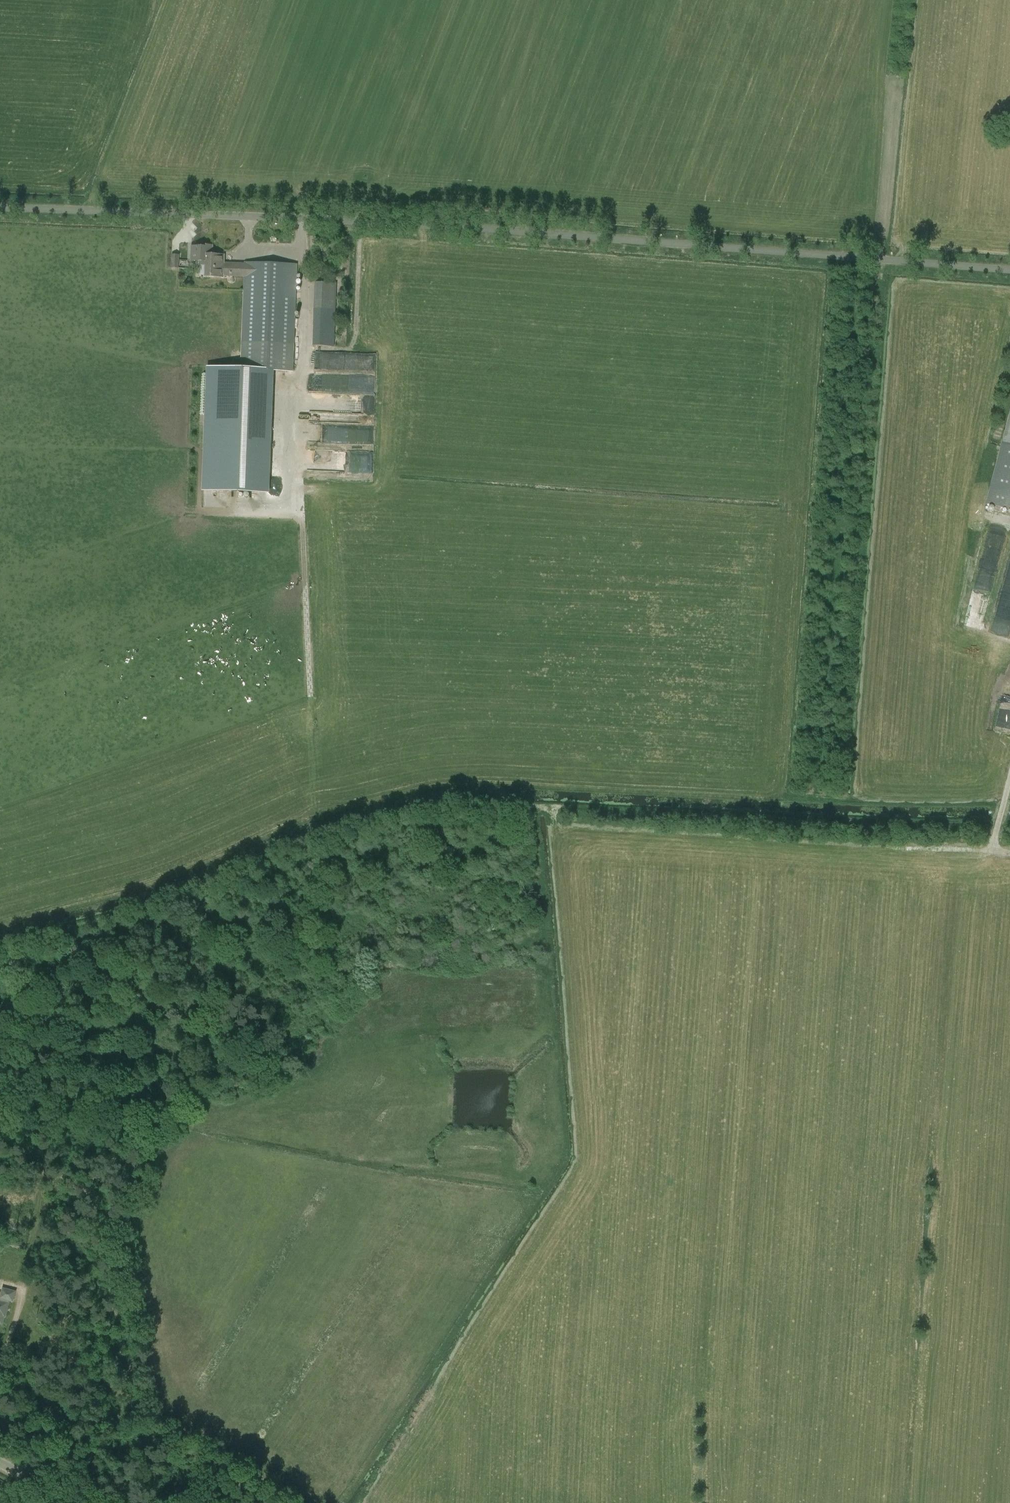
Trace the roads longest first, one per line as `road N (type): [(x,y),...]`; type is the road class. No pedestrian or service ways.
road 1 (unclassified): [(0,203),(428,221),(1009,268)]

